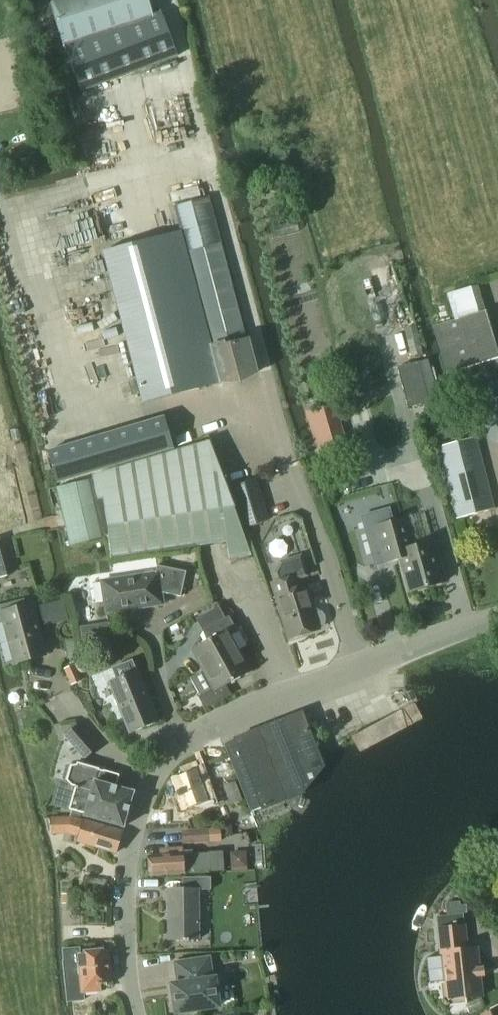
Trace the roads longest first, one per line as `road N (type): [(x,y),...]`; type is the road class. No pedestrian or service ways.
road 1 (tertiary): [(137,1014),(125,897),(138,821),(162,766),(213,726),(274,698),(497,617)]

